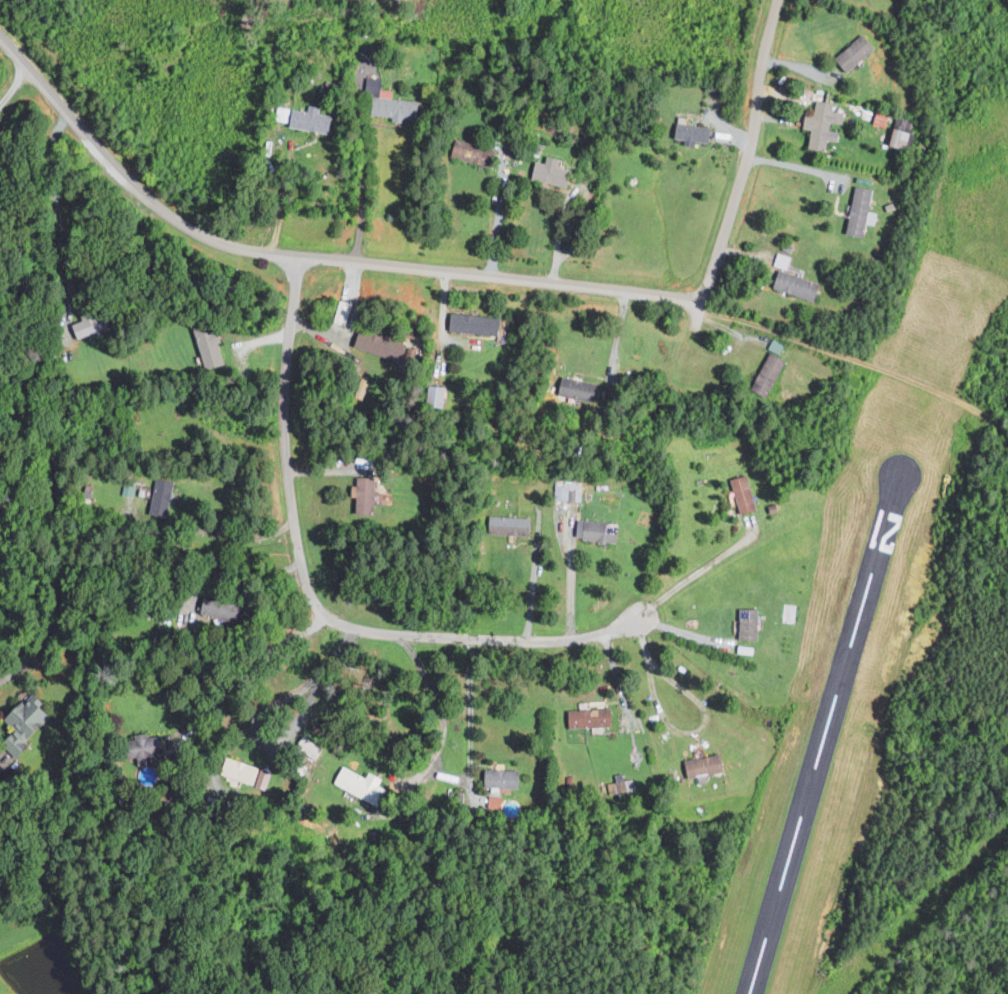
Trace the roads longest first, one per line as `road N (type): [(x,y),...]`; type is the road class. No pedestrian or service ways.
road 1 (residential): [(697,303),(232,246),(138,190),(0,36)]
road 2 (residential): [(296,257),(284,432),(302,560),(321,607),(375,629),(525,640),(587,636),(641,619)]
road 3 (track): [(697,303),(935,391),(979,416),(1007,447)]
road 4 (residential): [(778,0),(757,82),(755,156),(697,303)]

